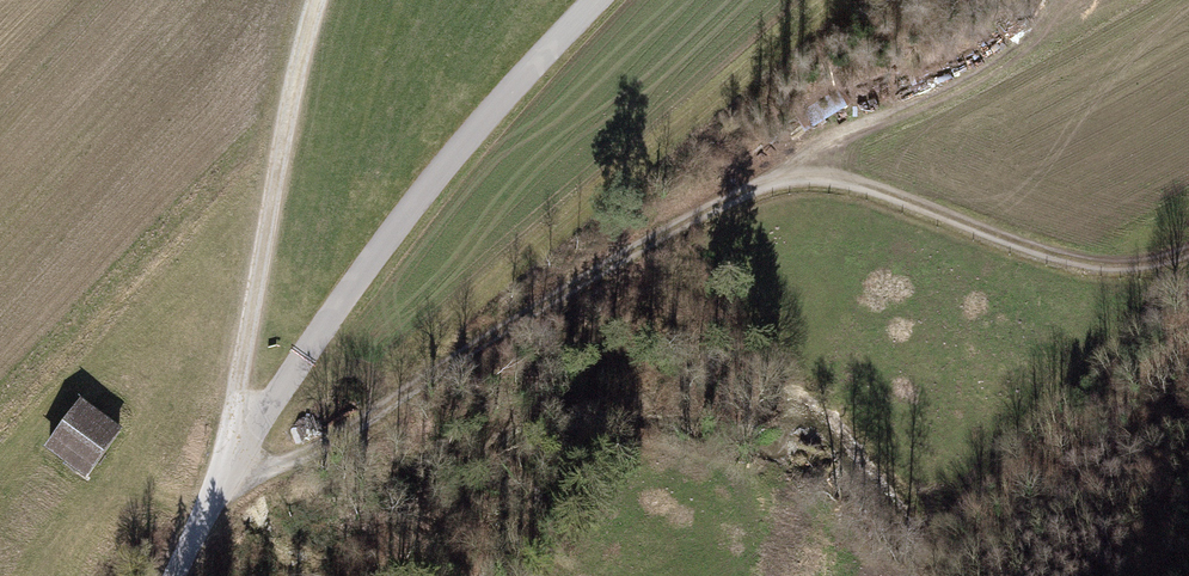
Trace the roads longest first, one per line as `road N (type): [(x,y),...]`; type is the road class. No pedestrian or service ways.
road 1 (track): [(231,461),(260,465),(319,451),(655,239),(774,178),(833,179),(1111,268),(1188,254)]
road 2 (track): [(321,0),(283,119),(231,461)]
road 3 (track): [(774,178),(845,131),(956,91),(1025,47)]

